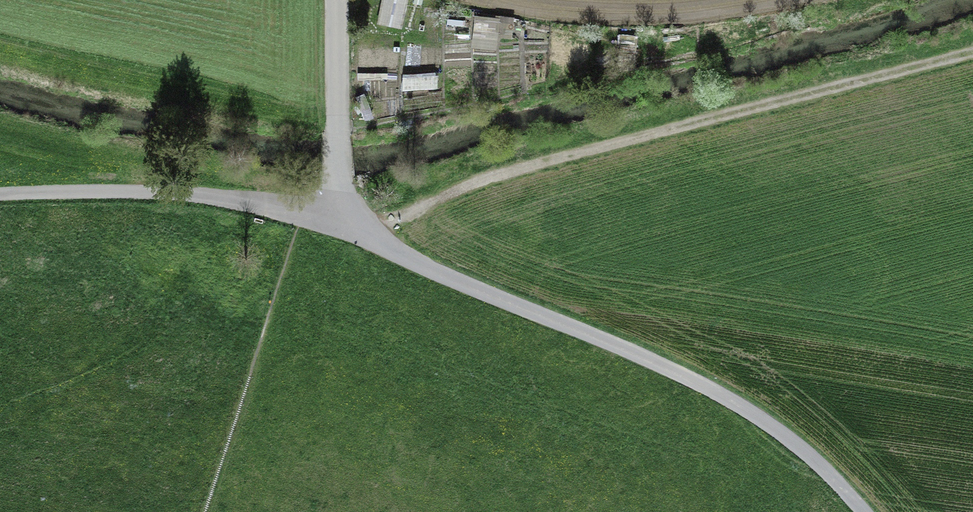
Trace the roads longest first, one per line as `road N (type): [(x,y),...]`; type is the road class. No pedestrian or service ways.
road 1 (track): [(373,237),(414,209),(503,172),(972,49)]
road 2 (unclassified): [(860,511),(814,462),(739,409),(451,279),(335,214)]
road 3 (unclassified): [(335,214),(151,193),(0,194)]
road 4 (unclassified): [(335,214),(335,0)]

